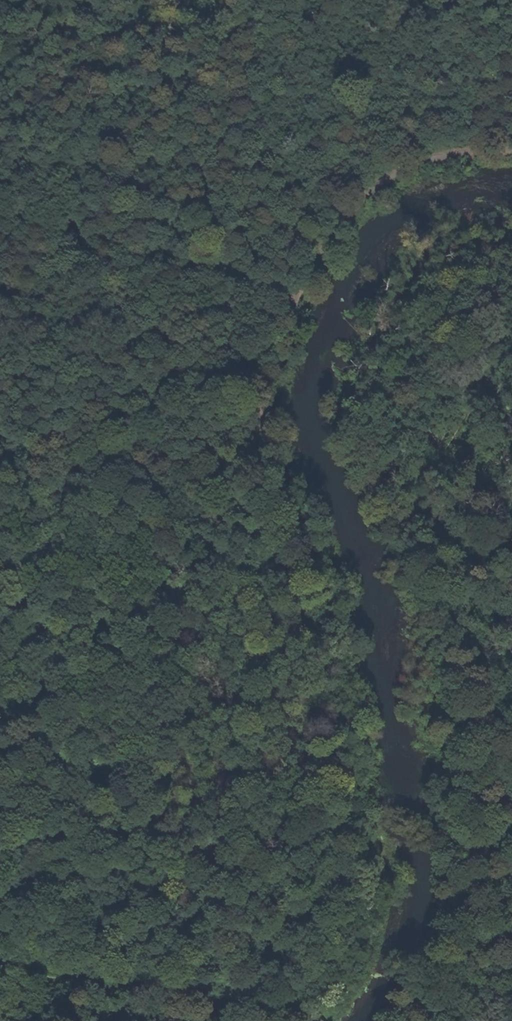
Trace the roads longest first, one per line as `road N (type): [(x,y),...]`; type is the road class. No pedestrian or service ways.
road 1 (track): [(308,1020),(347,965),(364,916),(367,853),(324,555),(284,487),(269,444),(281,350),(298,298)]
road 2 (track): [(313,1016),(0,967)]
road 3 (track): [(0,218),(298,298)]
road 4 (track): [(298,298),(341,223),(399,171),(511,151)]

